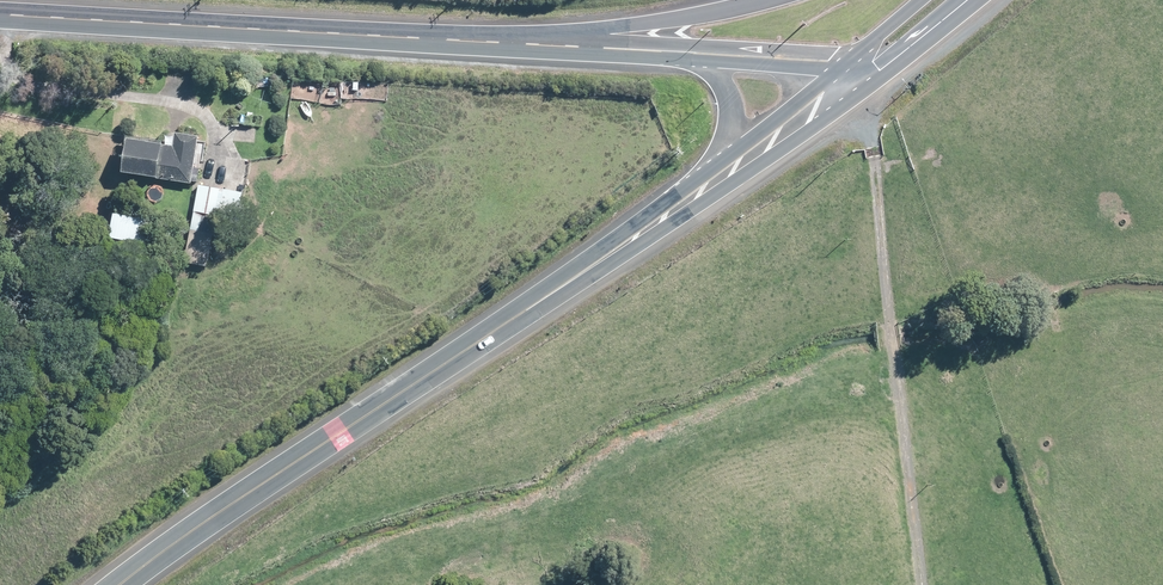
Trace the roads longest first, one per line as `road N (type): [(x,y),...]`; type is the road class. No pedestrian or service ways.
road 1 (secondary): [(717,179),(120,584)]
road 2 (tertiary): [(0,17),(531,46)]
road 3 (tertiary): [(531,46),(768,0)]
road 4 (secondary): [(866,64),(717,179)]
road 5 (tertiary): [(689,55),(866,64)]
road 6 (tertiary): [(531,46),(689,55)]
road 7 (tertiary): [(717,179),(729,99),(713,72),(689,55)]

